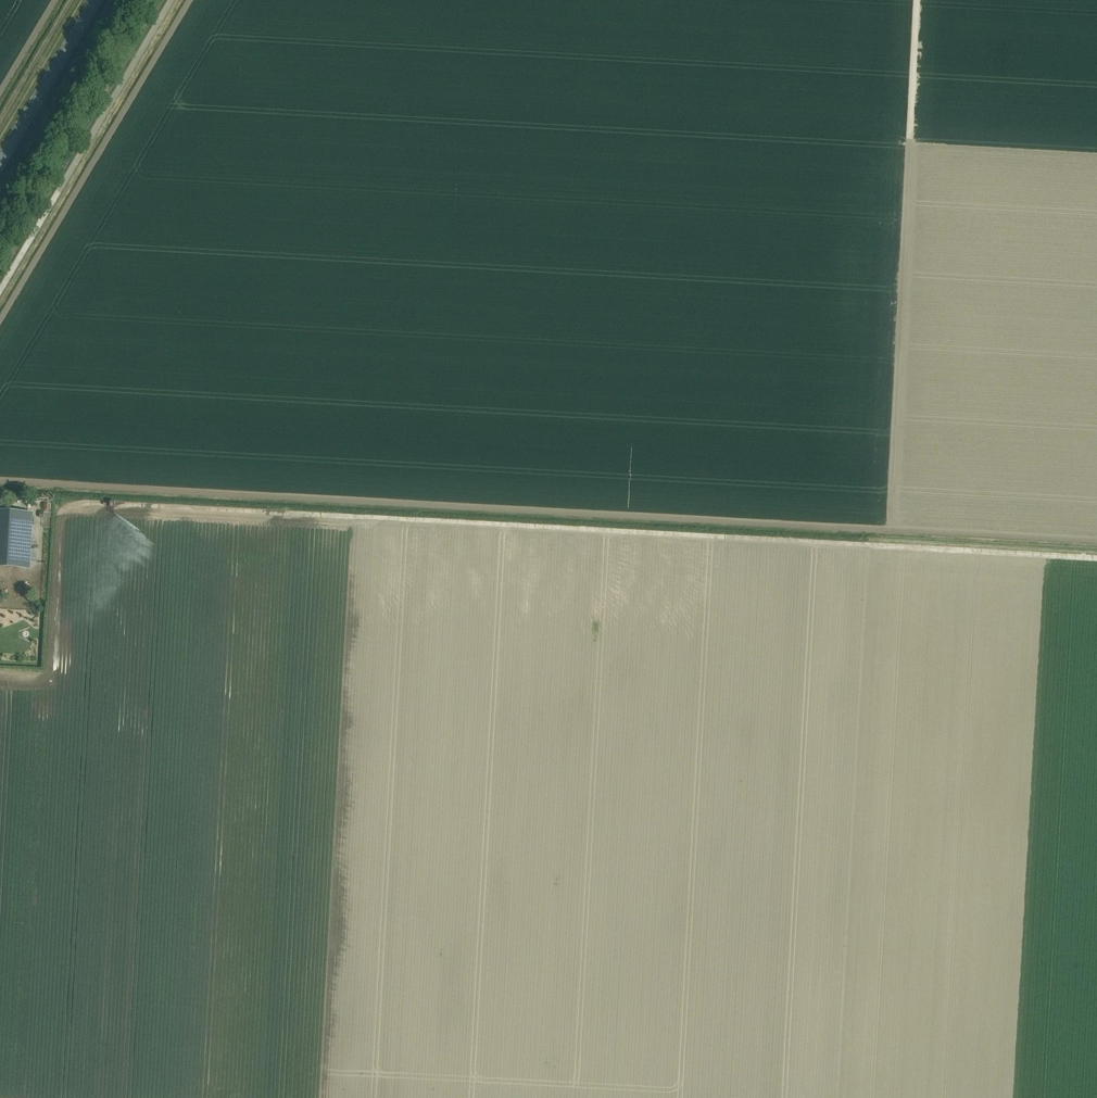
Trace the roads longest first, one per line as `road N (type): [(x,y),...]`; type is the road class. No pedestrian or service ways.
road 1 (tertiary): [(0,165),(98,0)]

